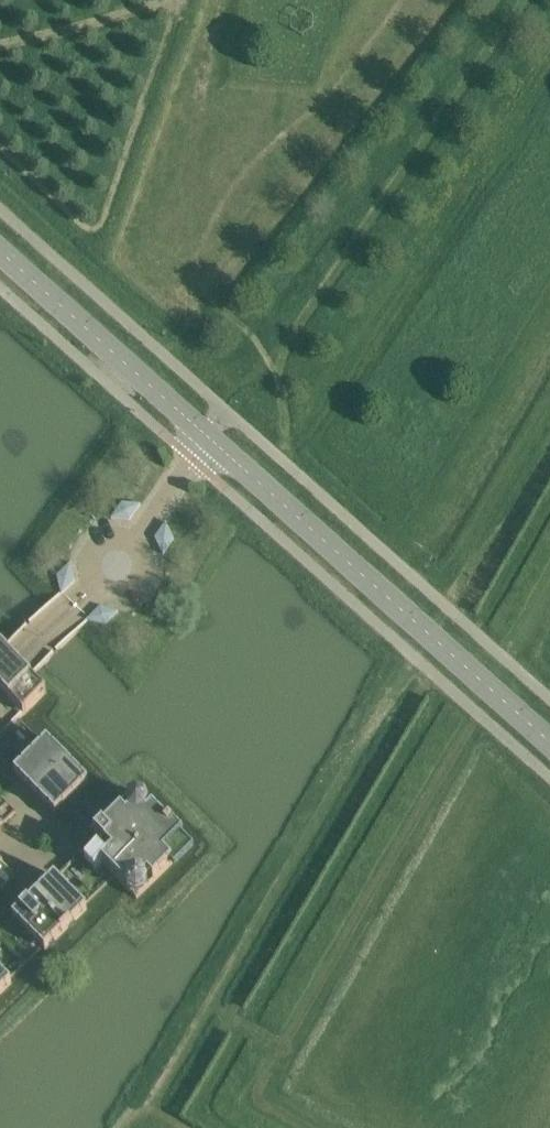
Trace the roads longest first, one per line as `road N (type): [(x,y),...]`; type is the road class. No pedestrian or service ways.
road 1 (unclassified): [(207,440),(549,741)]
road 2 (residential): [(207,440),(117,564),(0,678)]
road 3 (unclassified): [(0,254),(207,440)]

